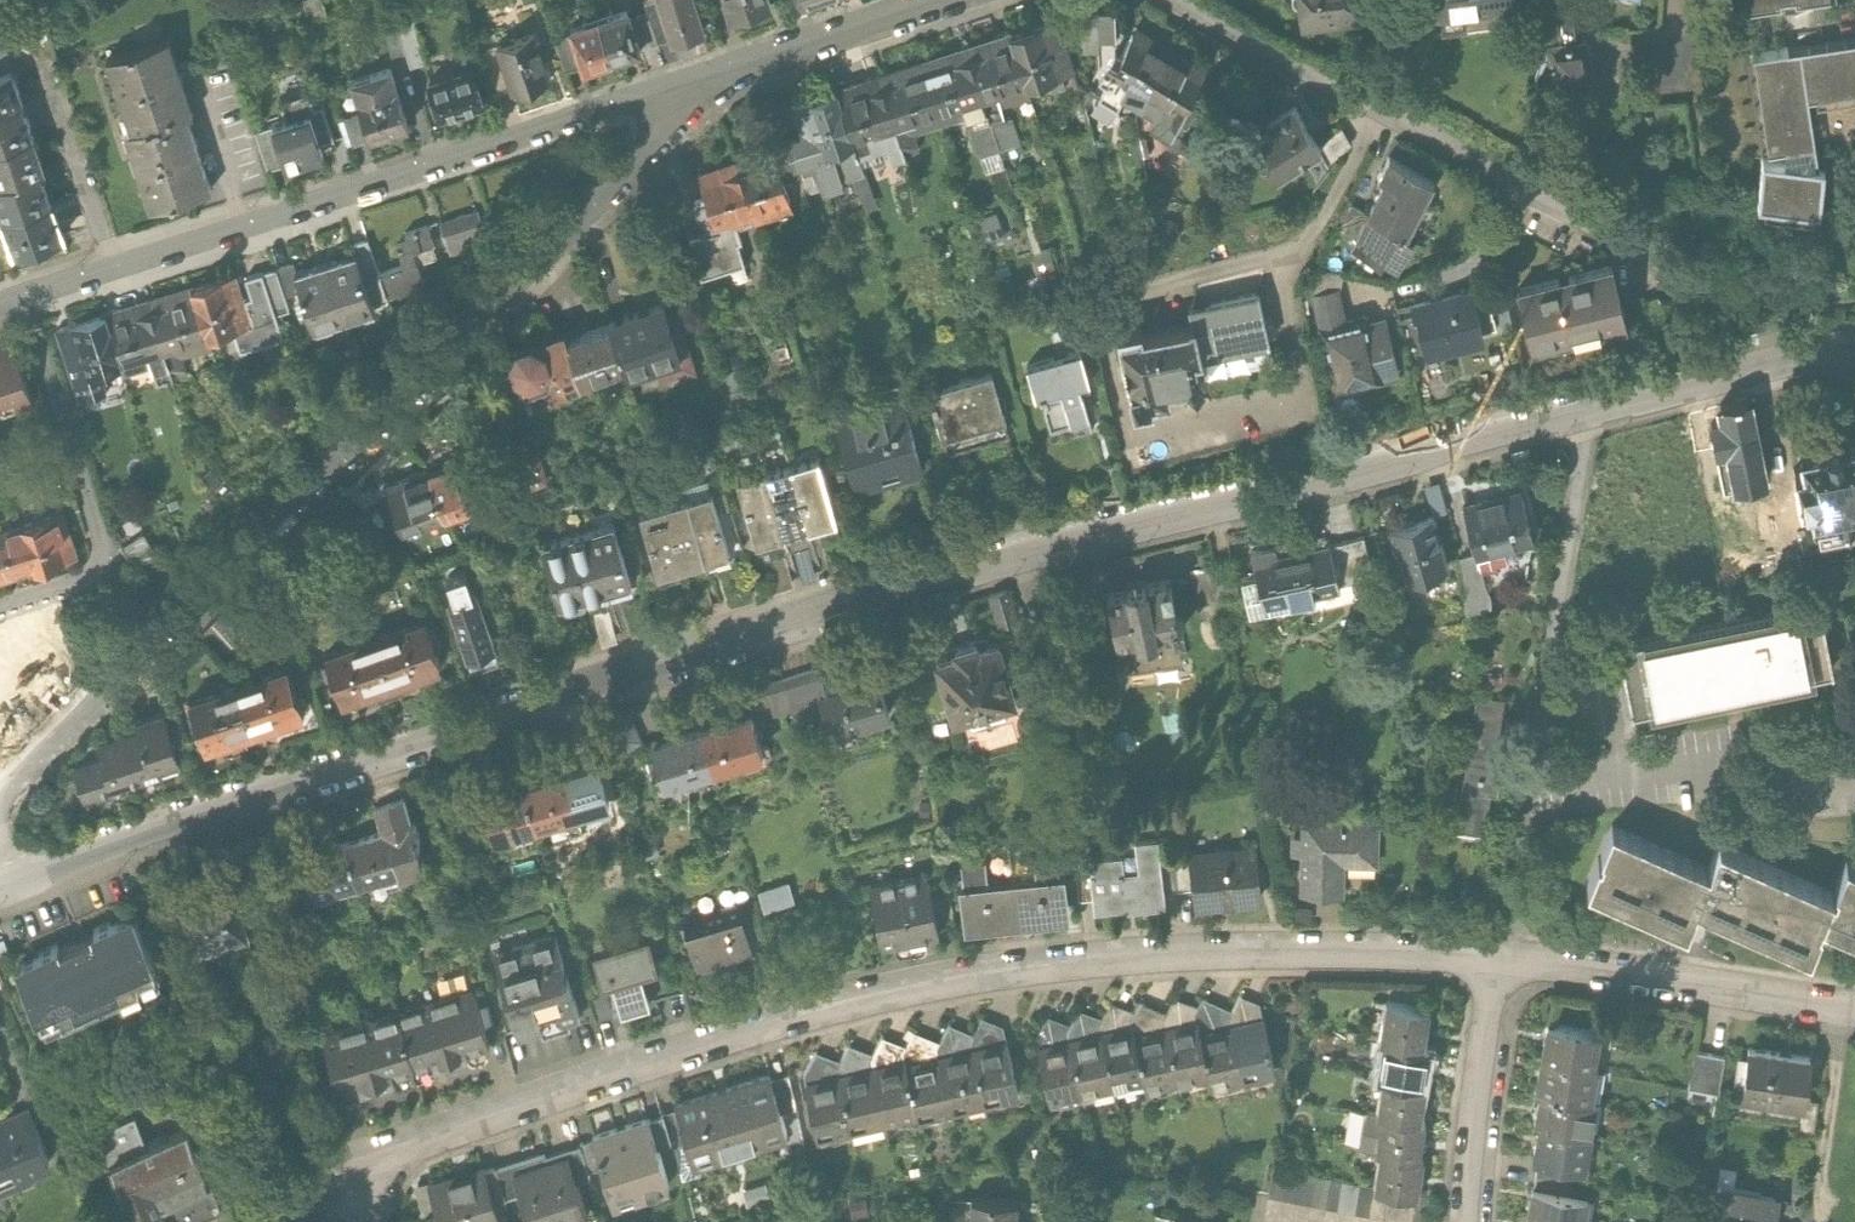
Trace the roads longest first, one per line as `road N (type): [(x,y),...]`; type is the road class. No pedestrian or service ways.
road 1 (residential): [(1592,404),(1447,437),(560,689),(208,810),(3,893)]
road 2 (residential): [(1500,955),(1244,949),(946,980),(787,1014),(629,1063),(387,1145),(339,1175)]
road 3 (residential): [(0,806),(660,127),(682,81)]
road 4 (residential): [(682,81),(27,296)]
road 5 (residential): [(1180,0),(1519,184),(1621,233),(1692,253)]
road 6 (residential): [(0,602),(80,573),(97,560),(100,542),(27,296)]
road 7 (residential): [(1530,770),(1592,404)]
road 8 (residential): [(1854,1004),(1500,955)]
road 9 (residential): [(1854,345),(1592,404)]
road 10 (residential): [(1468,1221),(1500,955)]
road 11 (residential): [(927,0),(682,81)]

